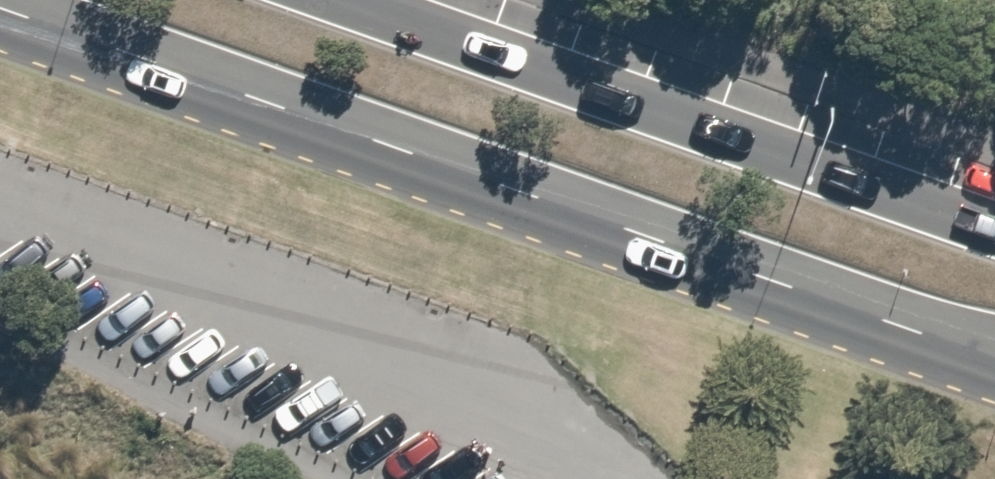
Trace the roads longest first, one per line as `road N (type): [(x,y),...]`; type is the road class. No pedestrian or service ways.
road 1 (primary): [(994,365),(0,20)]
road 2 (primary): [(362,0),(994,225)]

